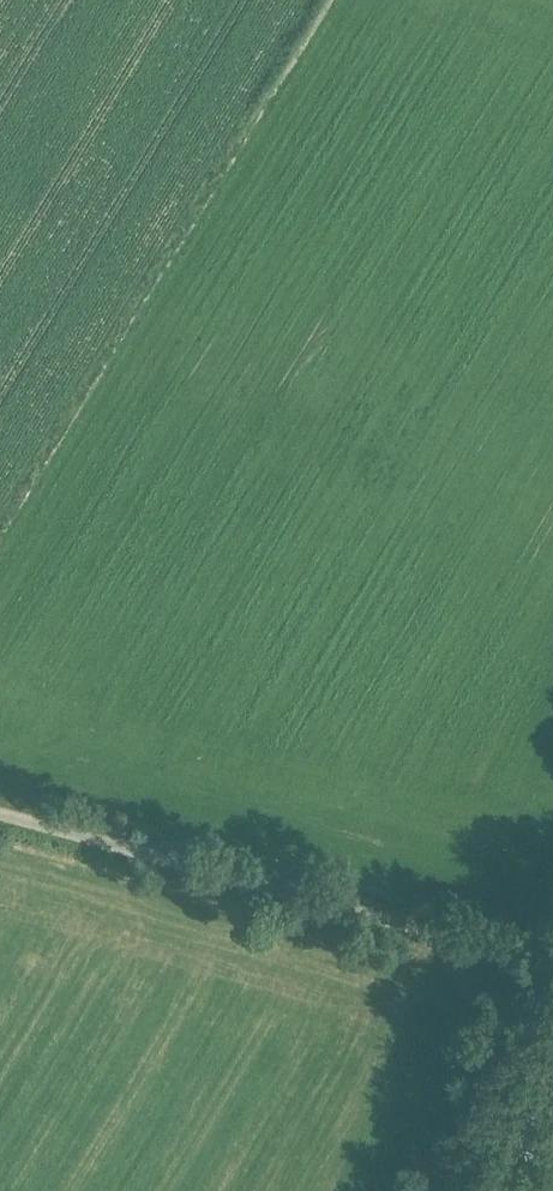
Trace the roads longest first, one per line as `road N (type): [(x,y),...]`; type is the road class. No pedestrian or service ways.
road 1 (tertiary): [(490,1190),(552,1037)]

